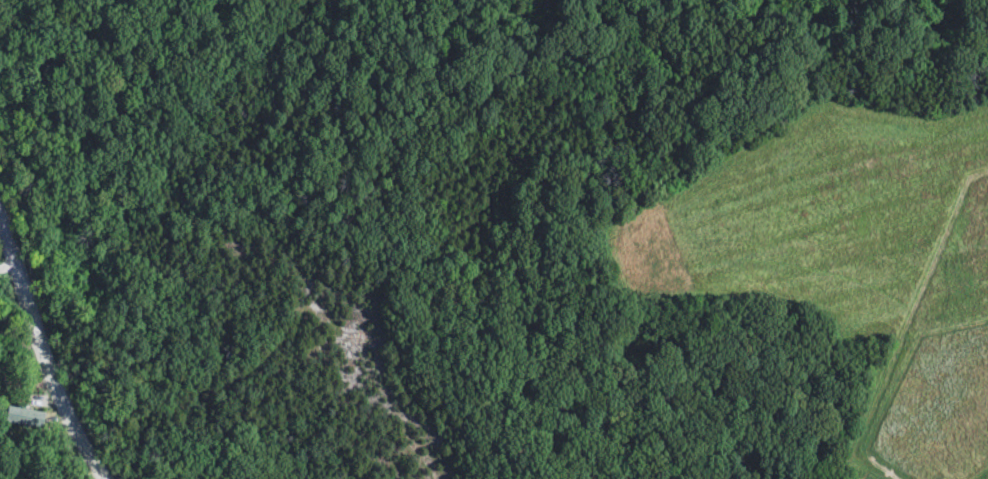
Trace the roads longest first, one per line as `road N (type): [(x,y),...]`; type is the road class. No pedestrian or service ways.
road 1 (residential): [(106,478),(52,369),(0,212)]

